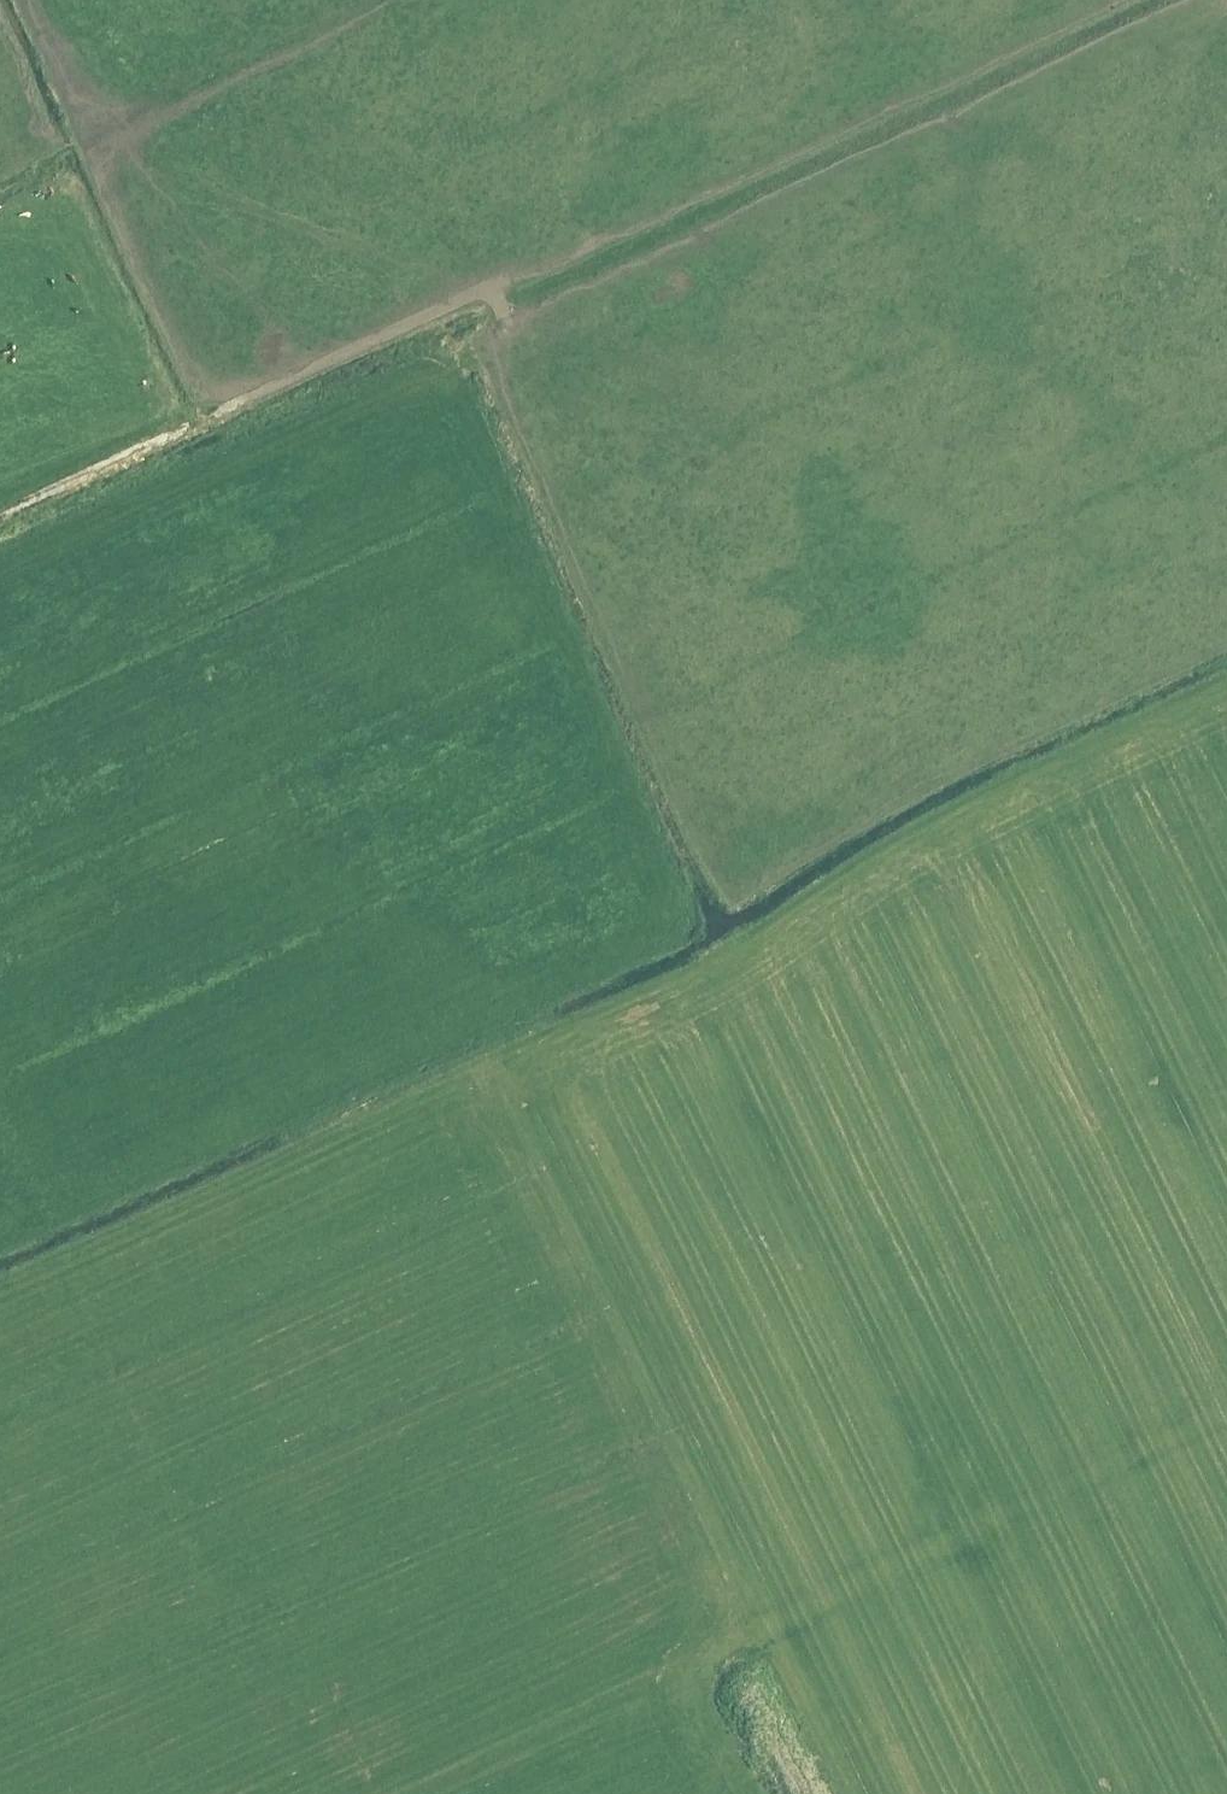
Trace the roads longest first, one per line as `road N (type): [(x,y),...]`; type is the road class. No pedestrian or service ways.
road 1 (track): [(737,1671),(797,1793)]

